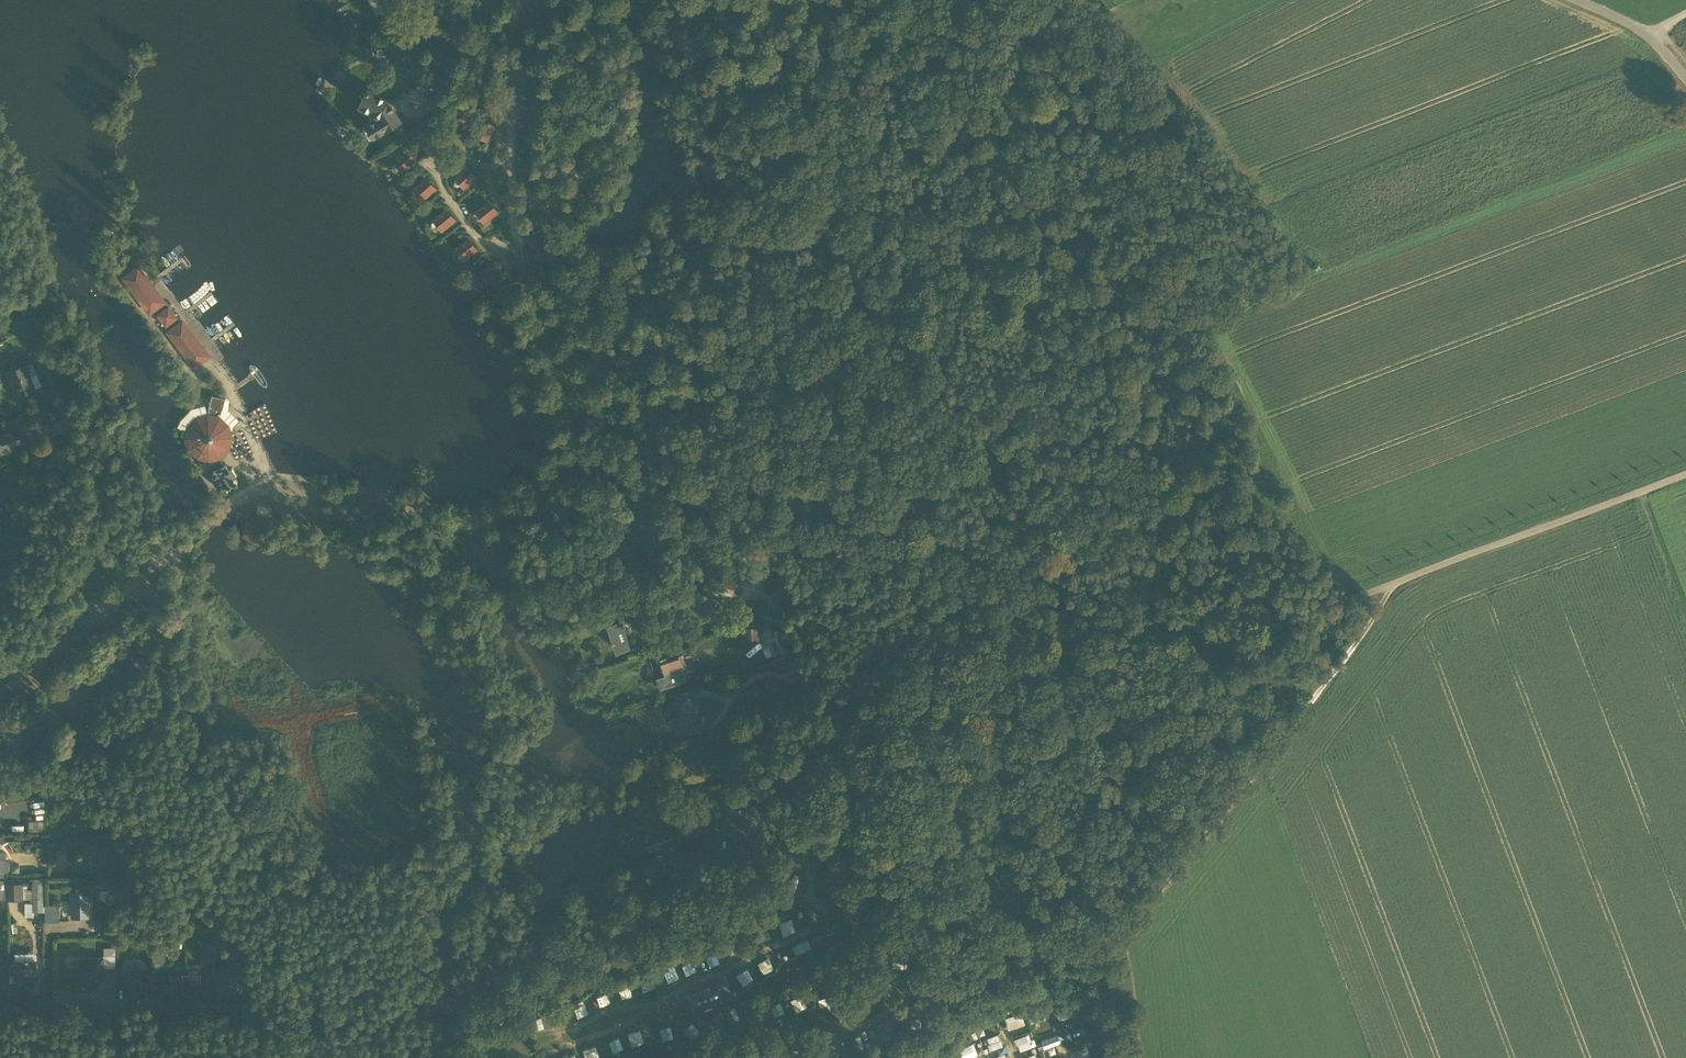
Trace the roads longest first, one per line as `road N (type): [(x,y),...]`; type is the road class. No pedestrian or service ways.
road 1 (unclassified): [(609,458),(650,466),(725,514),(900,559),(991,633),(1065,656),(1140,653),(1289,626),(1685,475)]
road 2 (track): [(1010,641),(834,732),(789,810)]
road 3 (unclassified): [(273,1007),(0,1008)]
road 4 (track): [(834,732),(775,612),(795,532)]
road 5 (unclassified): [(518,0),(509,33),(514,200)]
road 6 (track): [(687,490),(696,309),(688,311)]

